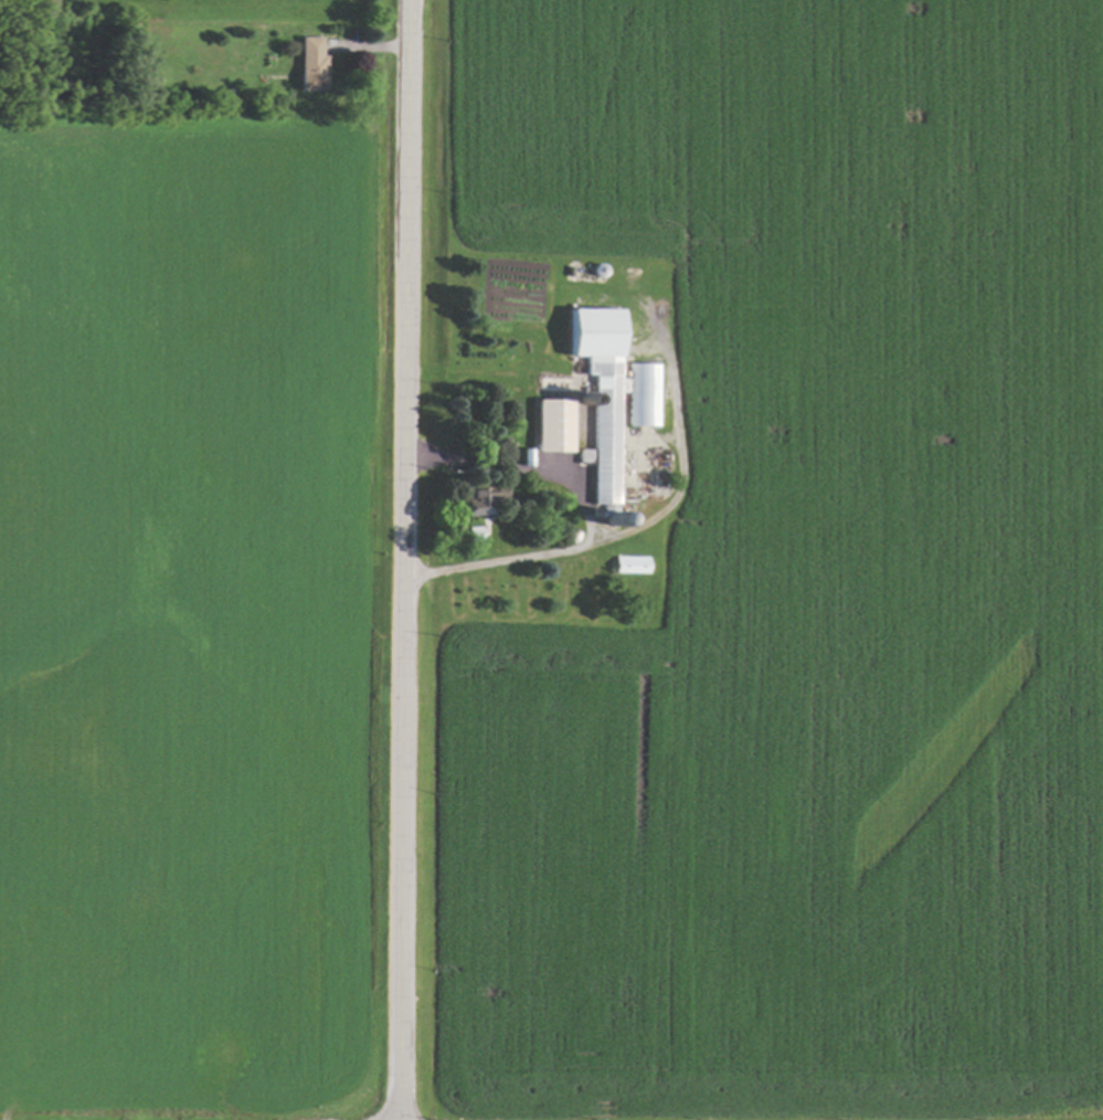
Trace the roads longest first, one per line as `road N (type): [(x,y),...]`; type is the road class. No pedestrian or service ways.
road 1 (secondary): [(403,1119),(408,0)]

